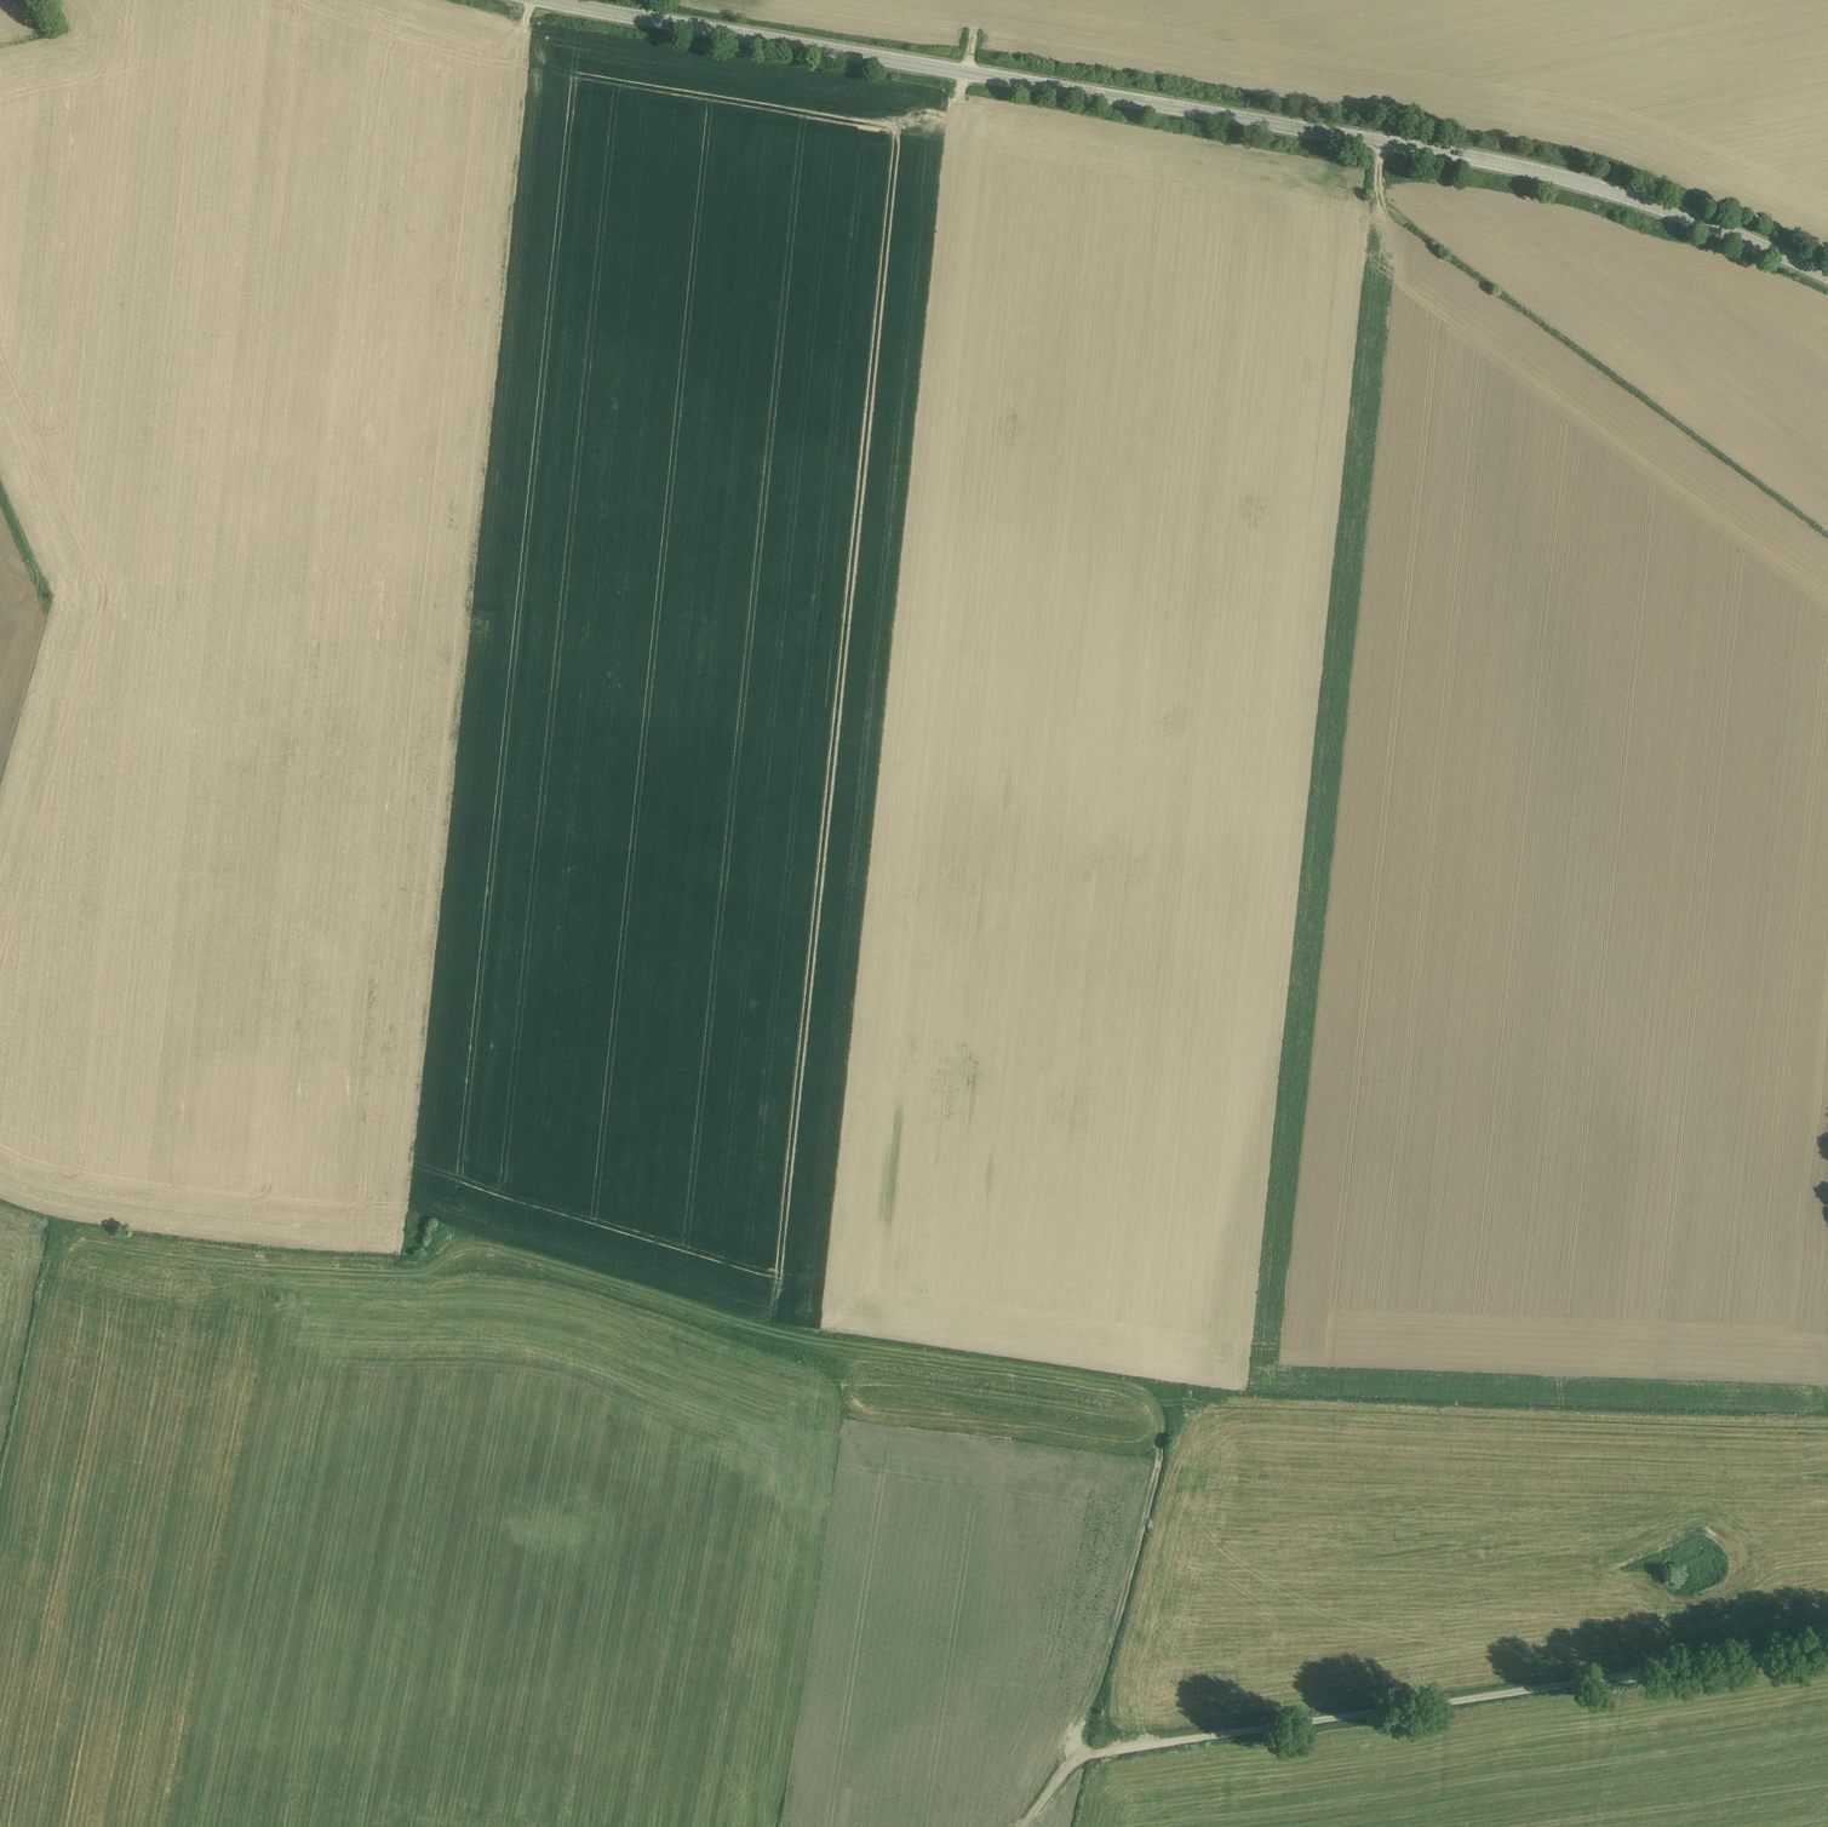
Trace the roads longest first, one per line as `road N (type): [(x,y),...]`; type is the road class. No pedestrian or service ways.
road 1 (unclassified): [(540,0),(1547,175),(1677,213),(1827,278)]
road 2 (track): [(1827,1647),(1101,1754)]

